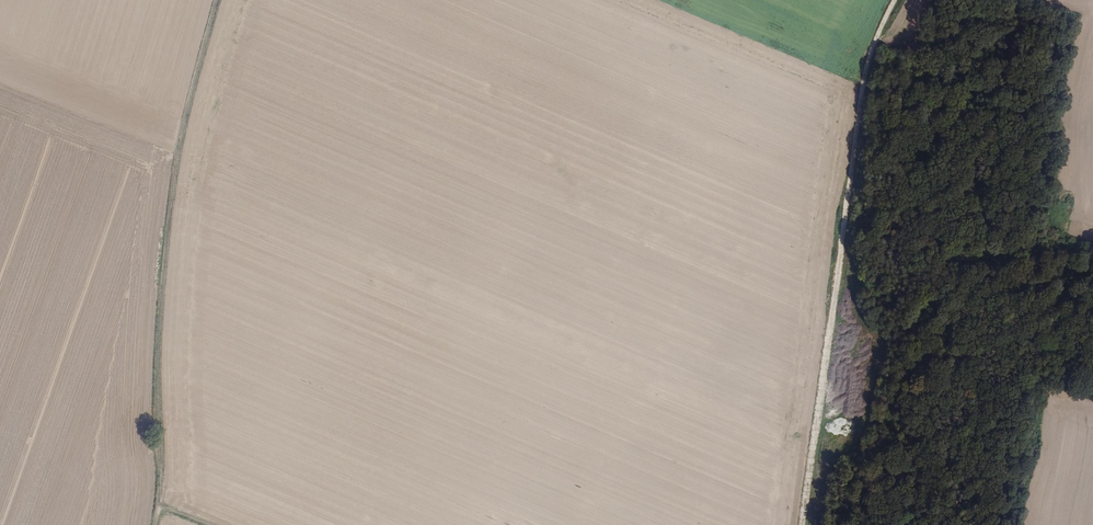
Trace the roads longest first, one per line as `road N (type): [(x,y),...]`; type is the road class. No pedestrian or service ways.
road 1 (track): [(803,524),(858,110),(871,51),(895,0)]
road 2 (track): [(154,524),(171,214),(217,0)]

